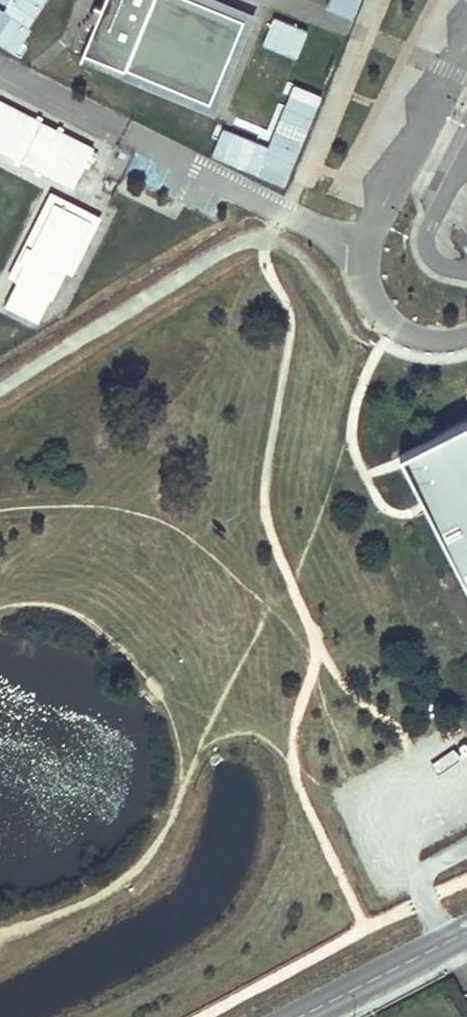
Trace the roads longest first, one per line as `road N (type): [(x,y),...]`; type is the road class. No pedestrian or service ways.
road 1 (track): [(0,394),(236,244),(275,232)]
road 2 (residential): [(466,935),(307,1016)]

